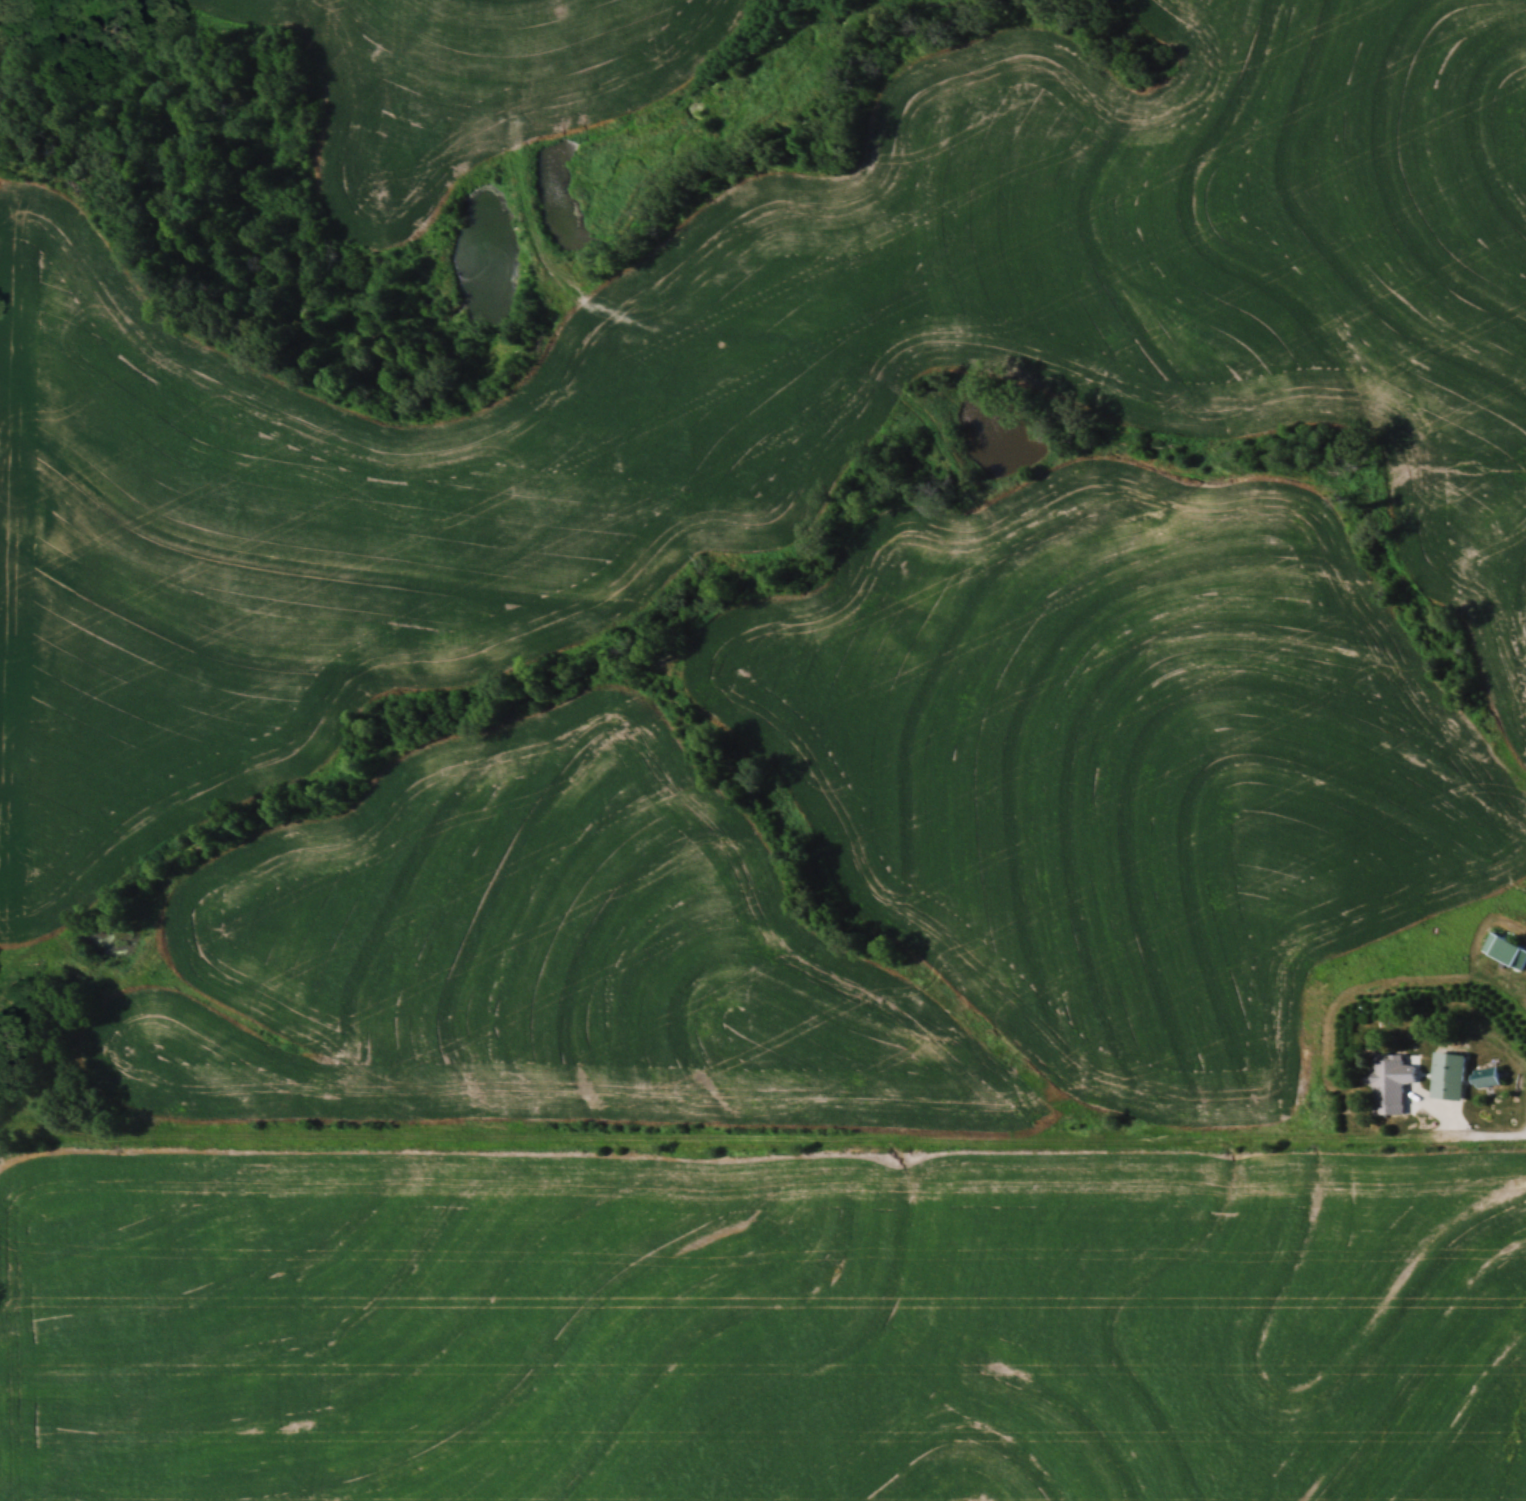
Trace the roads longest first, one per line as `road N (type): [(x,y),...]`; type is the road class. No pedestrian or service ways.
road 1 (residential): [(1525,1140),(91,1142)]

